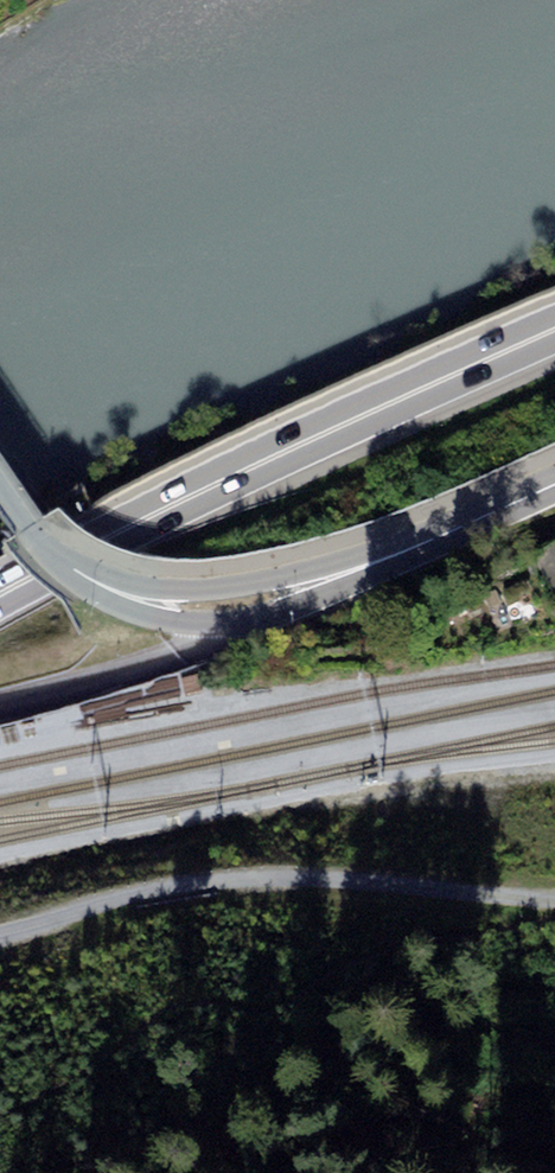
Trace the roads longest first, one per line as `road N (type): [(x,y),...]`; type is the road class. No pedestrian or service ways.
road 1 (trunk): [(554,325),(122,528),(0,595)]
road 2 (primary): [(554,484),(360,569),(215,607),(157,604),(100,586),(29,527)]
road 3 (track): [(0,938),(108,900),(197,883),(292,876),(554,900)]

